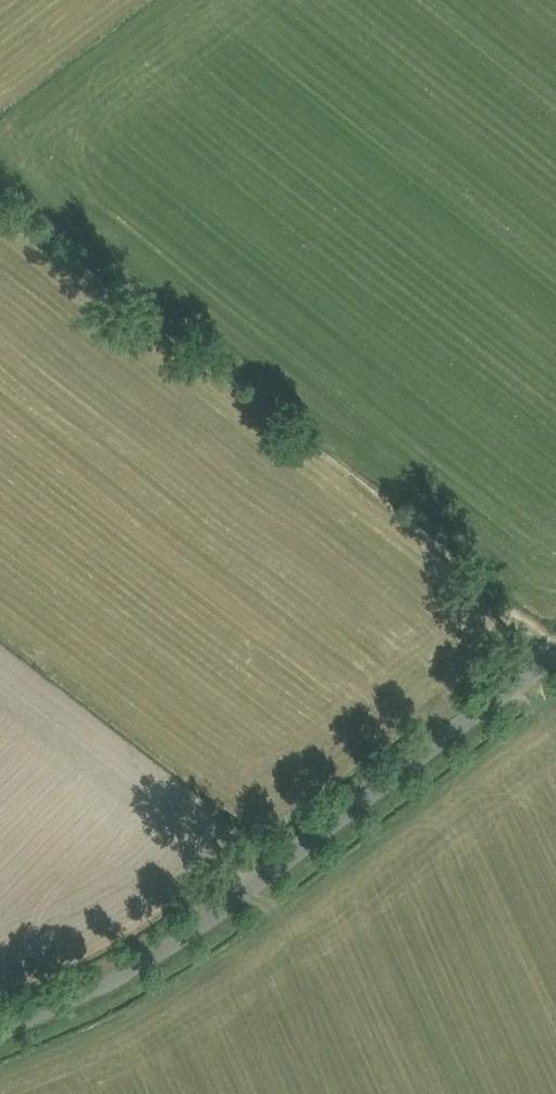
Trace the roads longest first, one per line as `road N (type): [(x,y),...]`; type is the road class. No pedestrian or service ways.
road 1 (unclassified): [(0,1027),(164,951),(555,654)]

